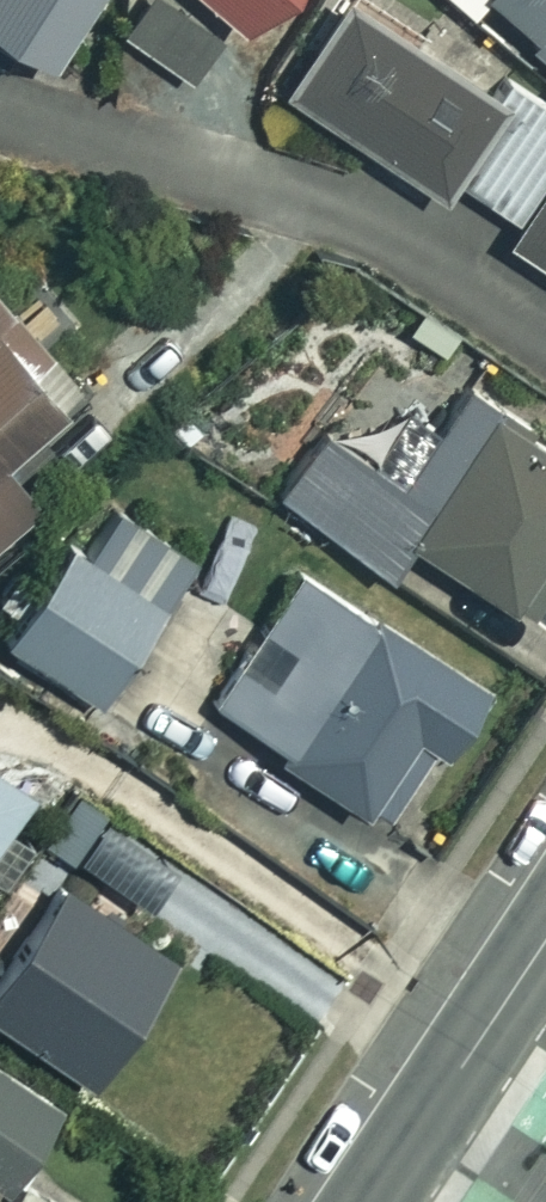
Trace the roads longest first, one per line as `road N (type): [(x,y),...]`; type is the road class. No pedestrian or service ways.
road 1 (residential): [(415,1133),(545,937)]

